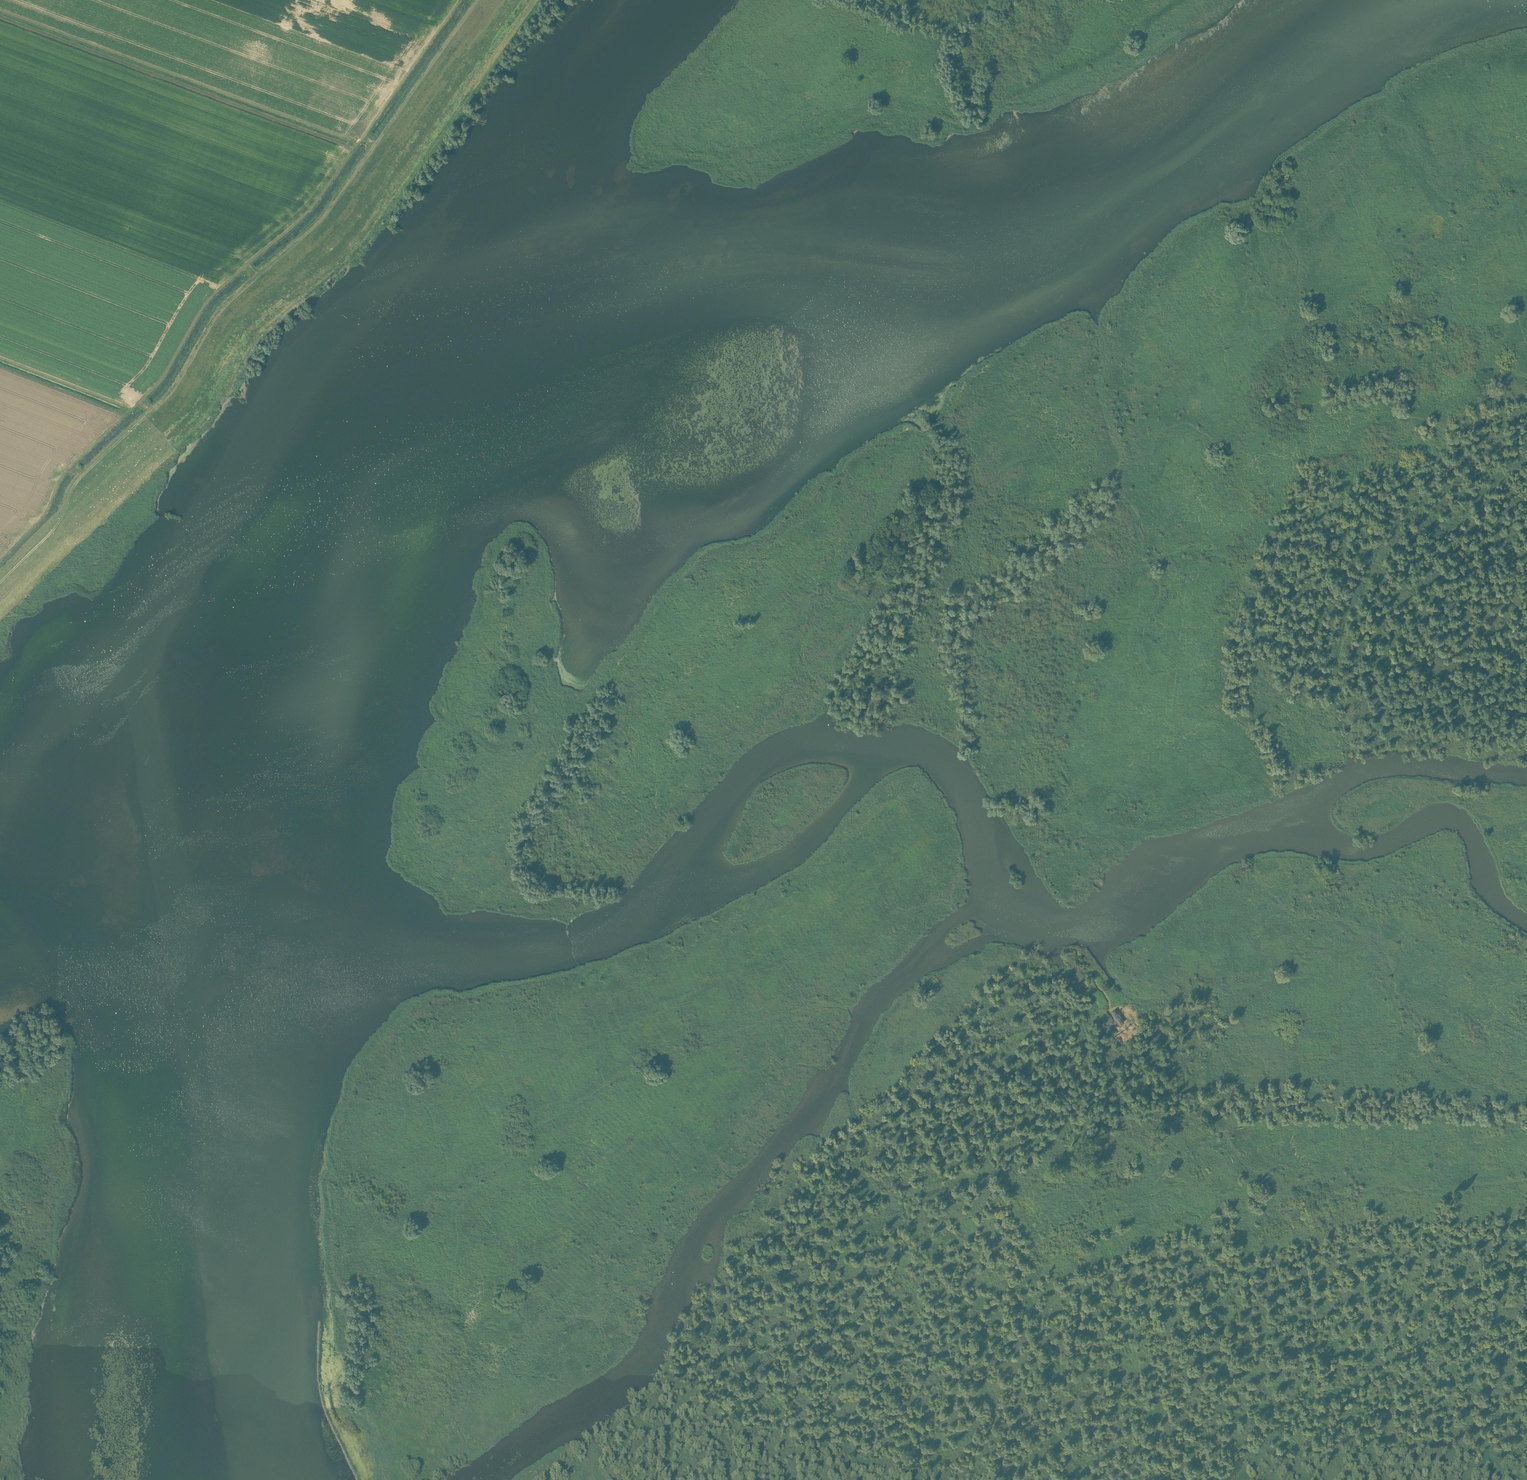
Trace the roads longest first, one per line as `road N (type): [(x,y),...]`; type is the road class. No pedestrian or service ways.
road 1 (track): [(0,583),(191,396),(231,325),(343,225),(502,0)]

